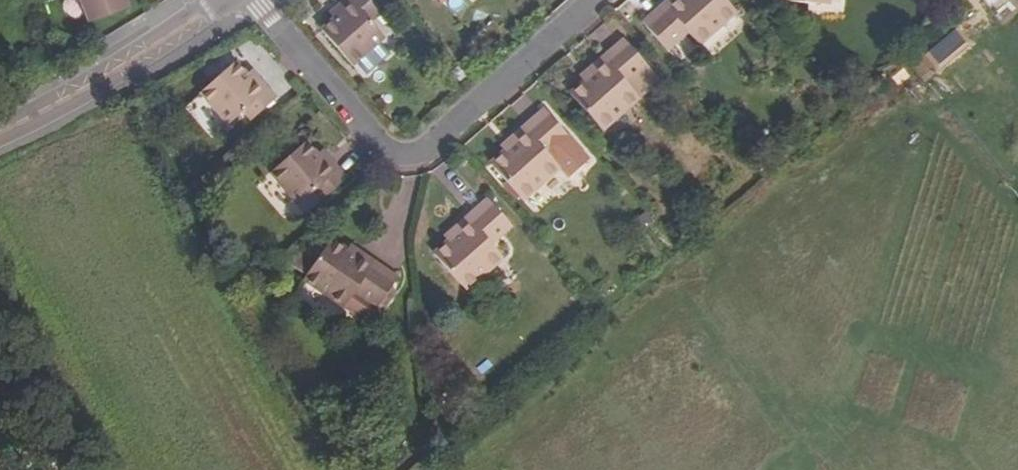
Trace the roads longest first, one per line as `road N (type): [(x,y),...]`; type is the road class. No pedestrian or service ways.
road 1 (residential): [(257,0),(384,155),(412,158),(592,0)]
road 2 (tertiary): [(0,133),(225,0)]

